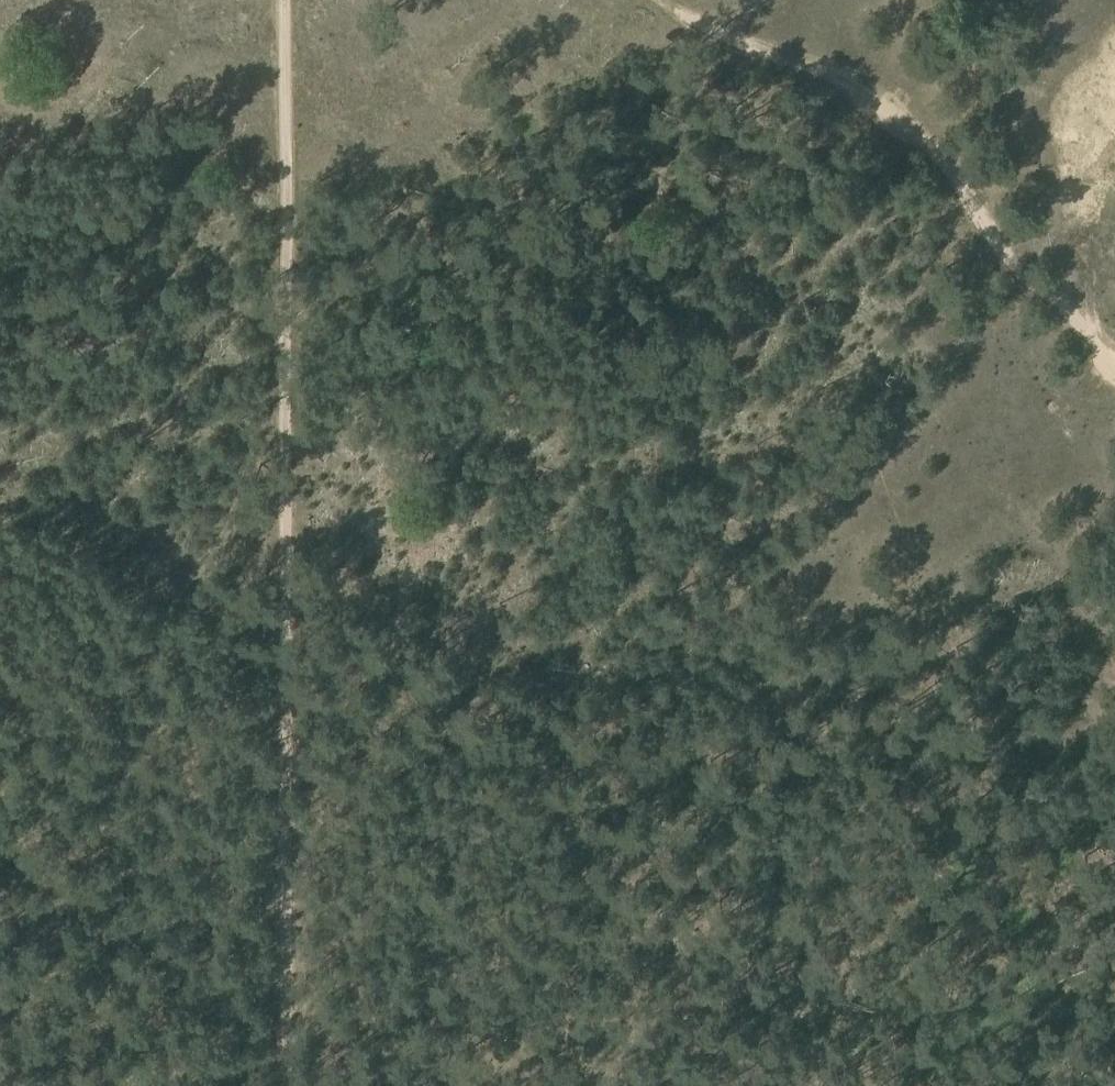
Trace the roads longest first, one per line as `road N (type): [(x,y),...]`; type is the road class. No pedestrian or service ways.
road 1 (track): [(282,0),(289,1085)]

